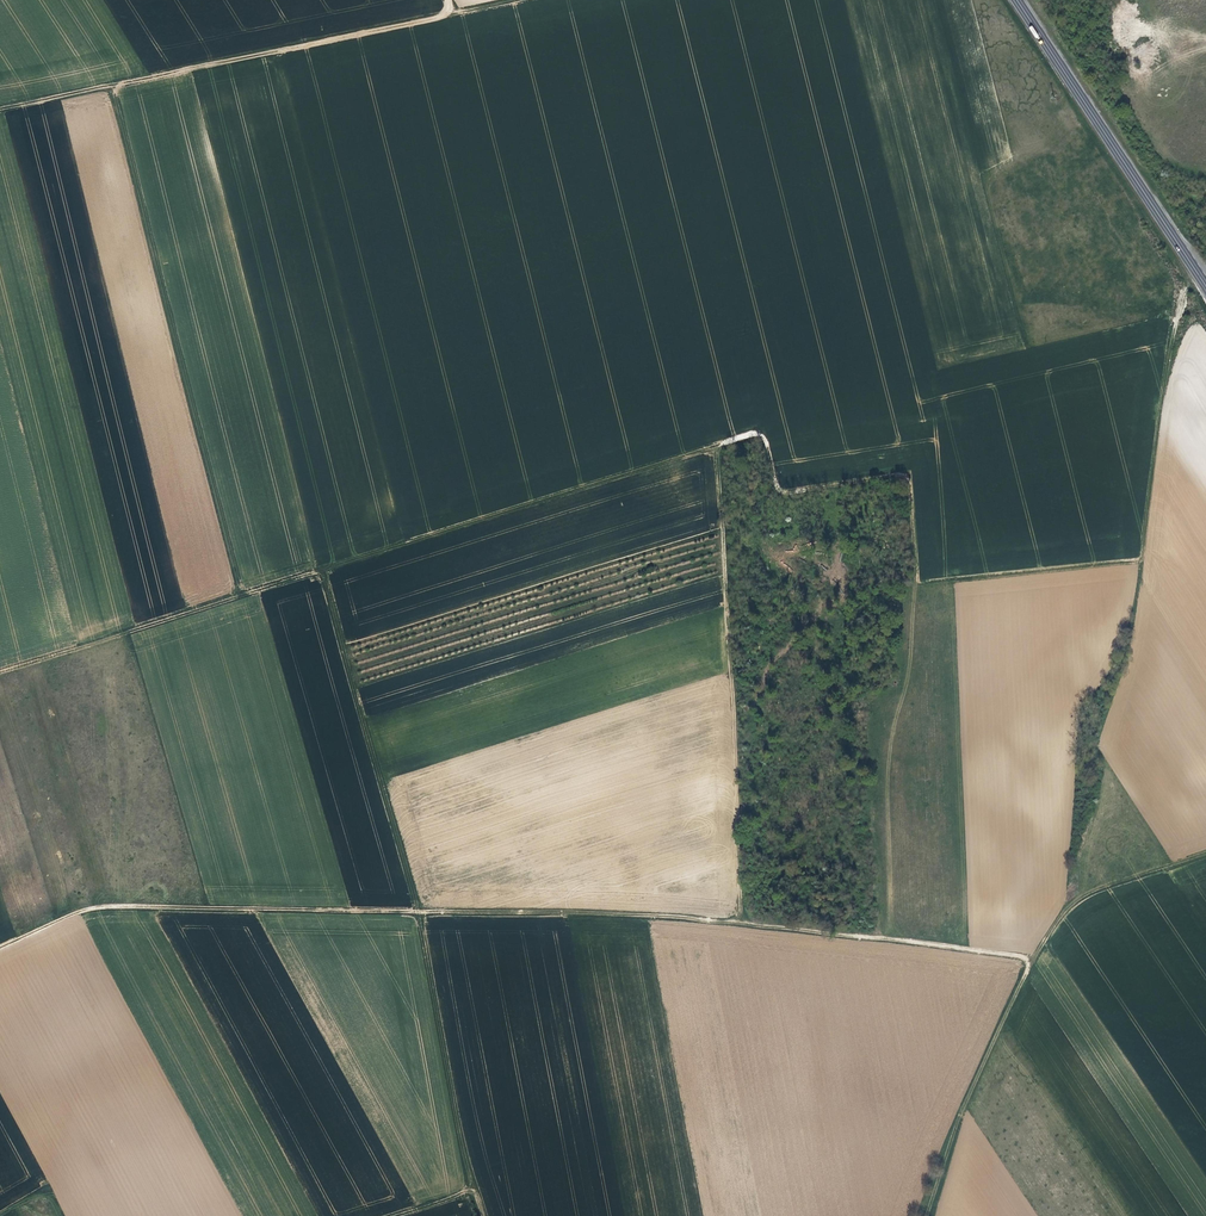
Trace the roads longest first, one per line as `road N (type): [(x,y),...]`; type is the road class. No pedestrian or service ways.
road 1 (track): [(748,922),(716,443),(322,568),(419,912),(481,1215)]
road 2 (track): [(1034,959),(648,915),(119,904),(94,906),(0,946)]
road 3 (track): [(716,443),(765,432),(782,486),(904,474),(917,581),(1143,558),(1170,341),(1191,264)]
road 4 (track): [(522,0),(0,110)]
road 5 (track): [(115,86),(244,593)]
road 6 (track): [(928,1215),(967,1106),(1062,914),(1092,892),(1205,851)]
road 7 (primary): [(1205,286),(1017,0)]
road 8 (track): [(322,568),(0,670)]

